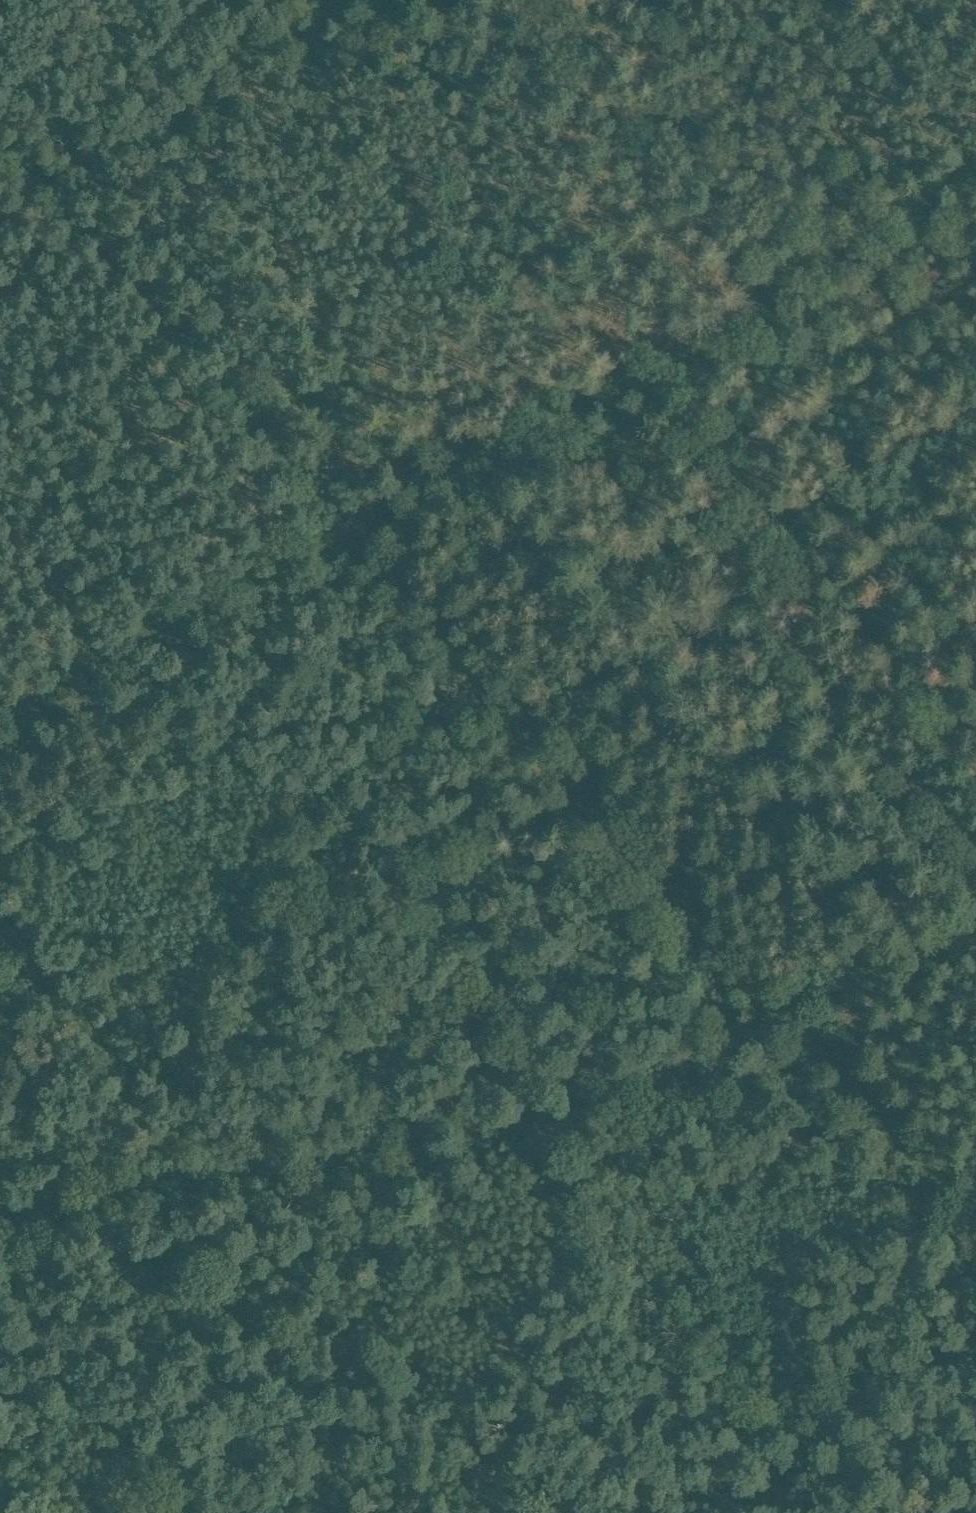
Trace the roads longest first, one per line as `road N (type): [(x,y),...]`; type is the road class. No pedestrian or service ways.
road 1 (track): [(0,706),(653,366),(975,163)]
road 2 (track): [(949,1189),(354,527)]

